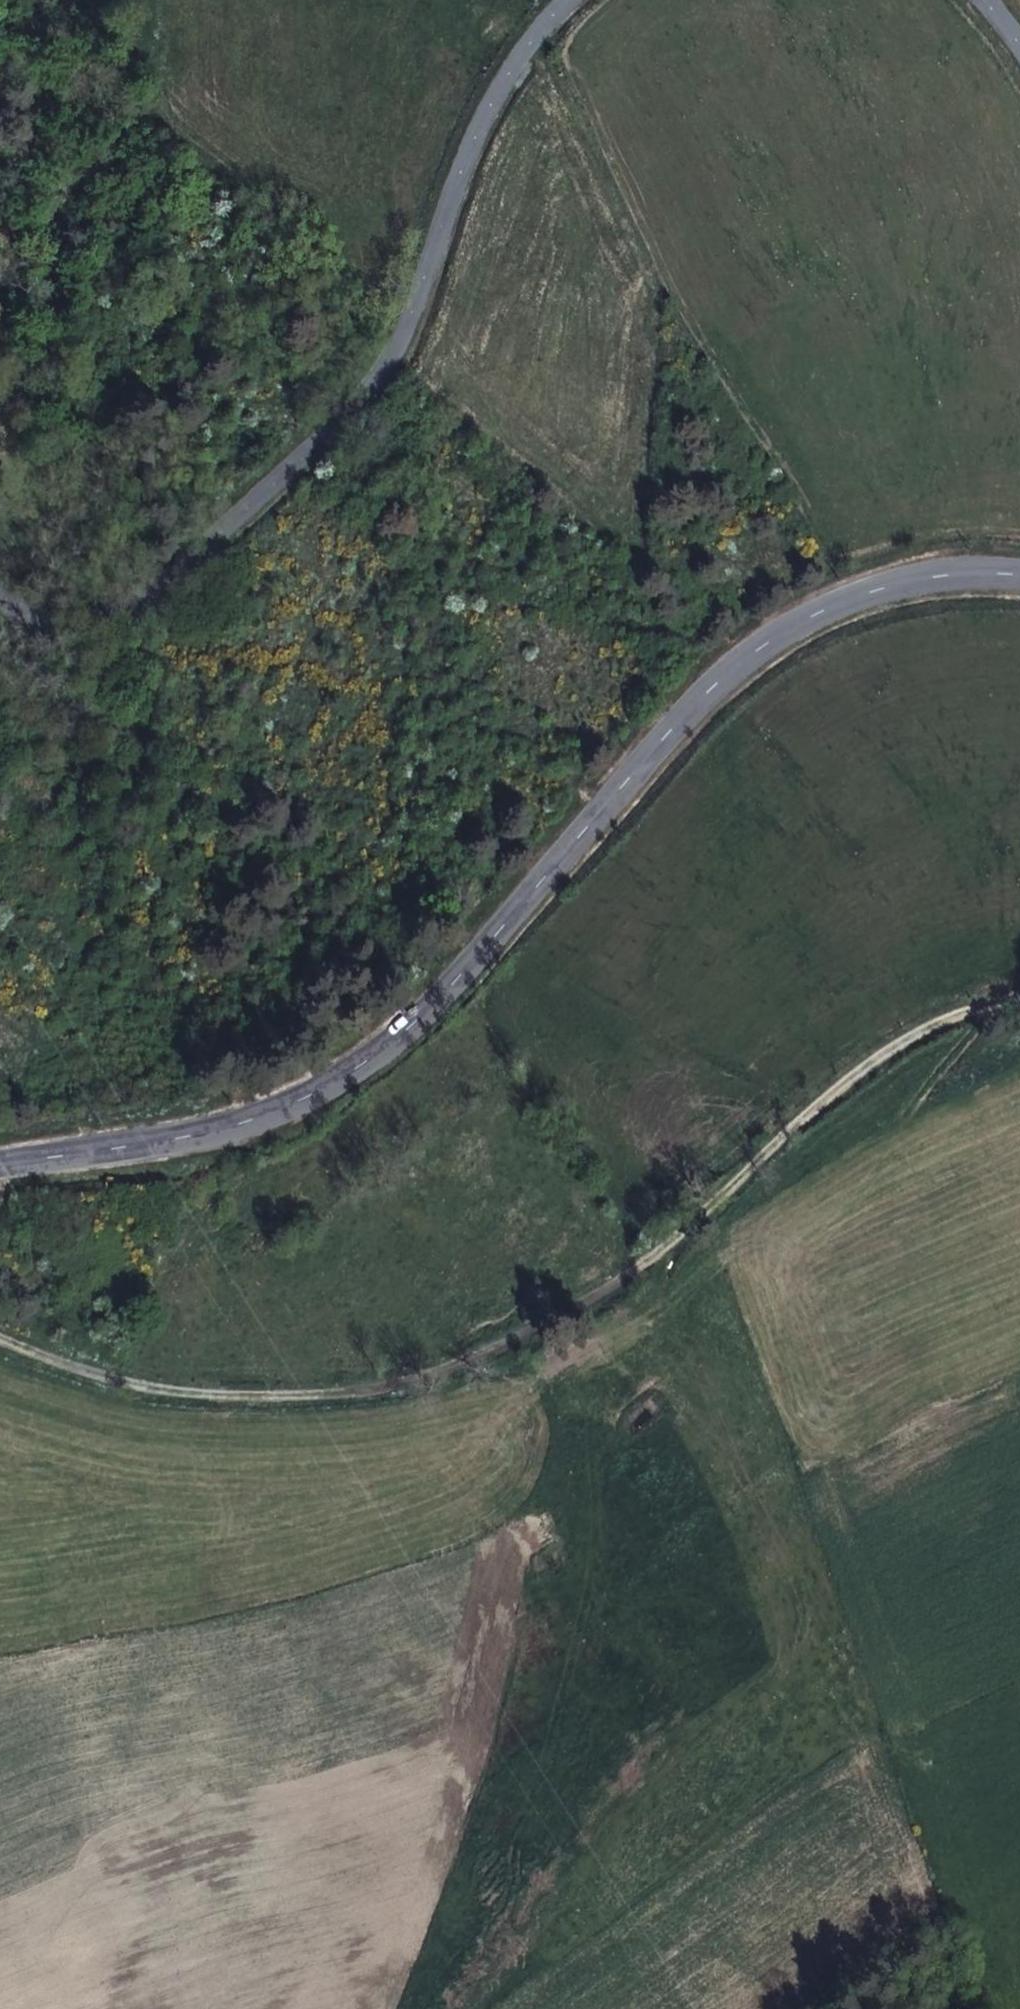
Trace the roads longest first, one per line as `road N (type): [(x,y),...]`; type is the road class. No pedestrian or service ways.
road 1 (tertiary): [(0,1149),(261,1119),(419,1053),(689,757),(872,599),(1019,591)]
road 2 (residential): [(586,0),(526,53),(389,392),(145,615),(76,631),(36,630),(0,604)]

